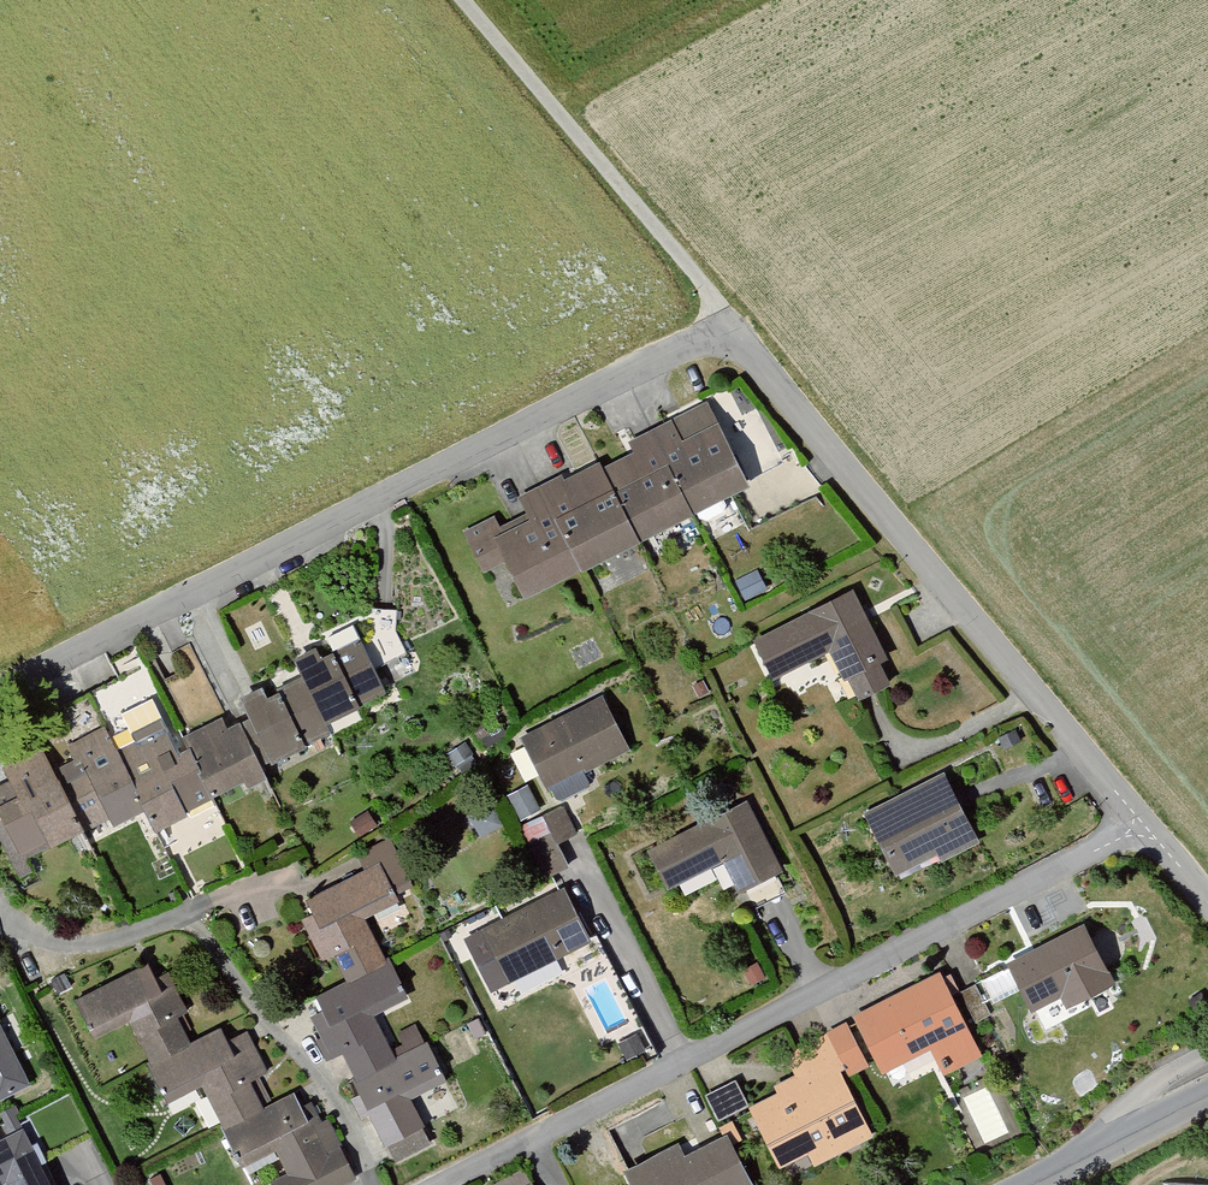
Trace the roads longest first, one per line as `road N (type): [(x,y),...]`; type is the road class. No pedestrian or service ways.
road 1 (residential): [(1144,825),(728,314),(0,690)]
road 2 (residential): [(443,1184),(1144,825)]
road 3 (track): [(728,314),(467,0)]
road 4 (tertiary): [(1207,1100),(1035,1184)]

